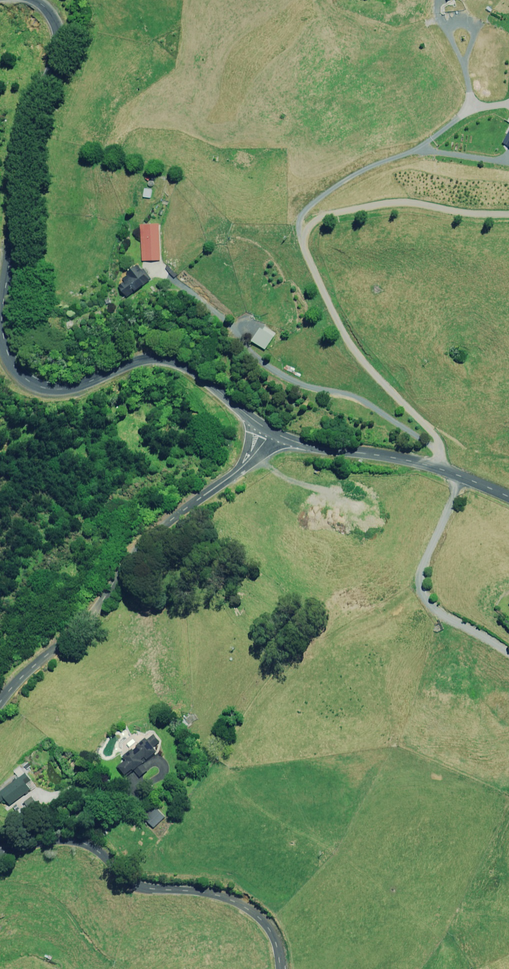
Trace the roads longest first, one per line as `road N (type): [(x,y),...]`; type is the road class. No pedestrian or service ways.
road 1 (unclassified): [(0,699),(139,542),(231,477),(270,431)]
road 2 (unclassified): [(276,968),(273,935),(243,911),(171,896),(86,847),(37,858),(0,853)]
road 3 (unclassified): [(0,371),(32,386),(62,383),(162,355),(270,431)]
road 4 (unclassified): [(270,431),(425,464),(508,498)]
road 5 (unclassified): [(24,0),(48,19),(50,40),(13,120),(0,173)]

